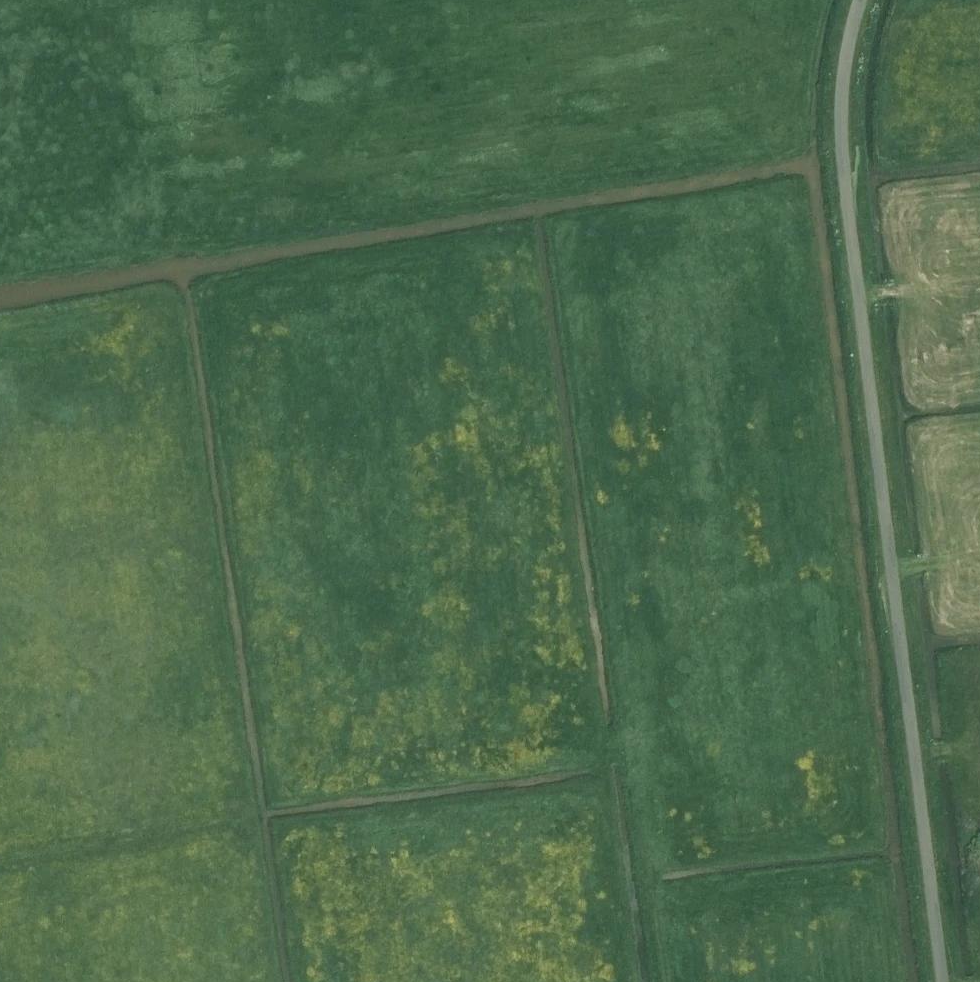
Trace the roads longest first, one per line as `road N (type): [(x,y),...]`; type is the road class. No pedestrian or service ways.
road 1 (unclassified): [(943,981),(842,170),(849,35),(861,0)]

